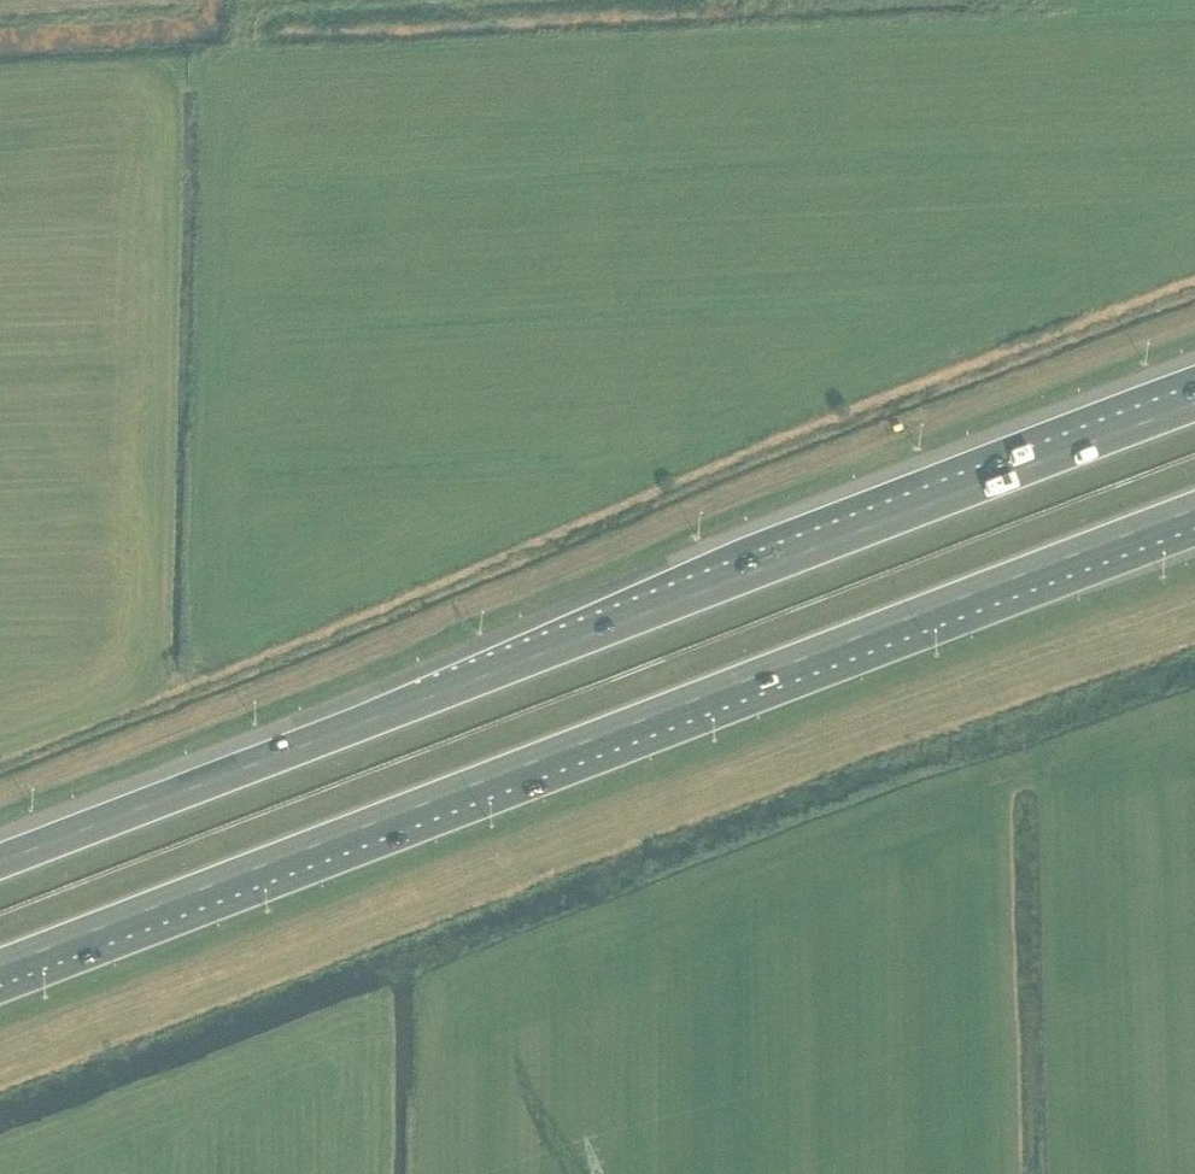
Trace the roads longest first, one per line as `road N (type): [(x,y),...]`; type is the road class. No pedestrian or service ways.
road 1 (motorway): [(1194,402),(0,861)]
road 2 (motorway): [(0,968),(1194,511)]

